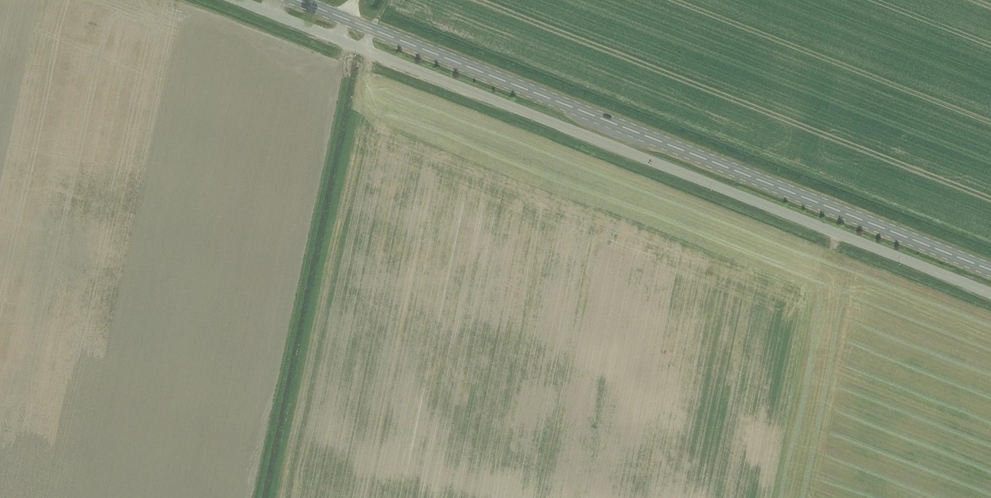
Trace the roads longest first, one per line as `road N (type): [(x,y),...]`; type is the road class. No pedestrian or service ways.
road 1 (unclassified): [(990,292),(238,0)]
road 2 (secondary): [(990,270),(297,0)]

